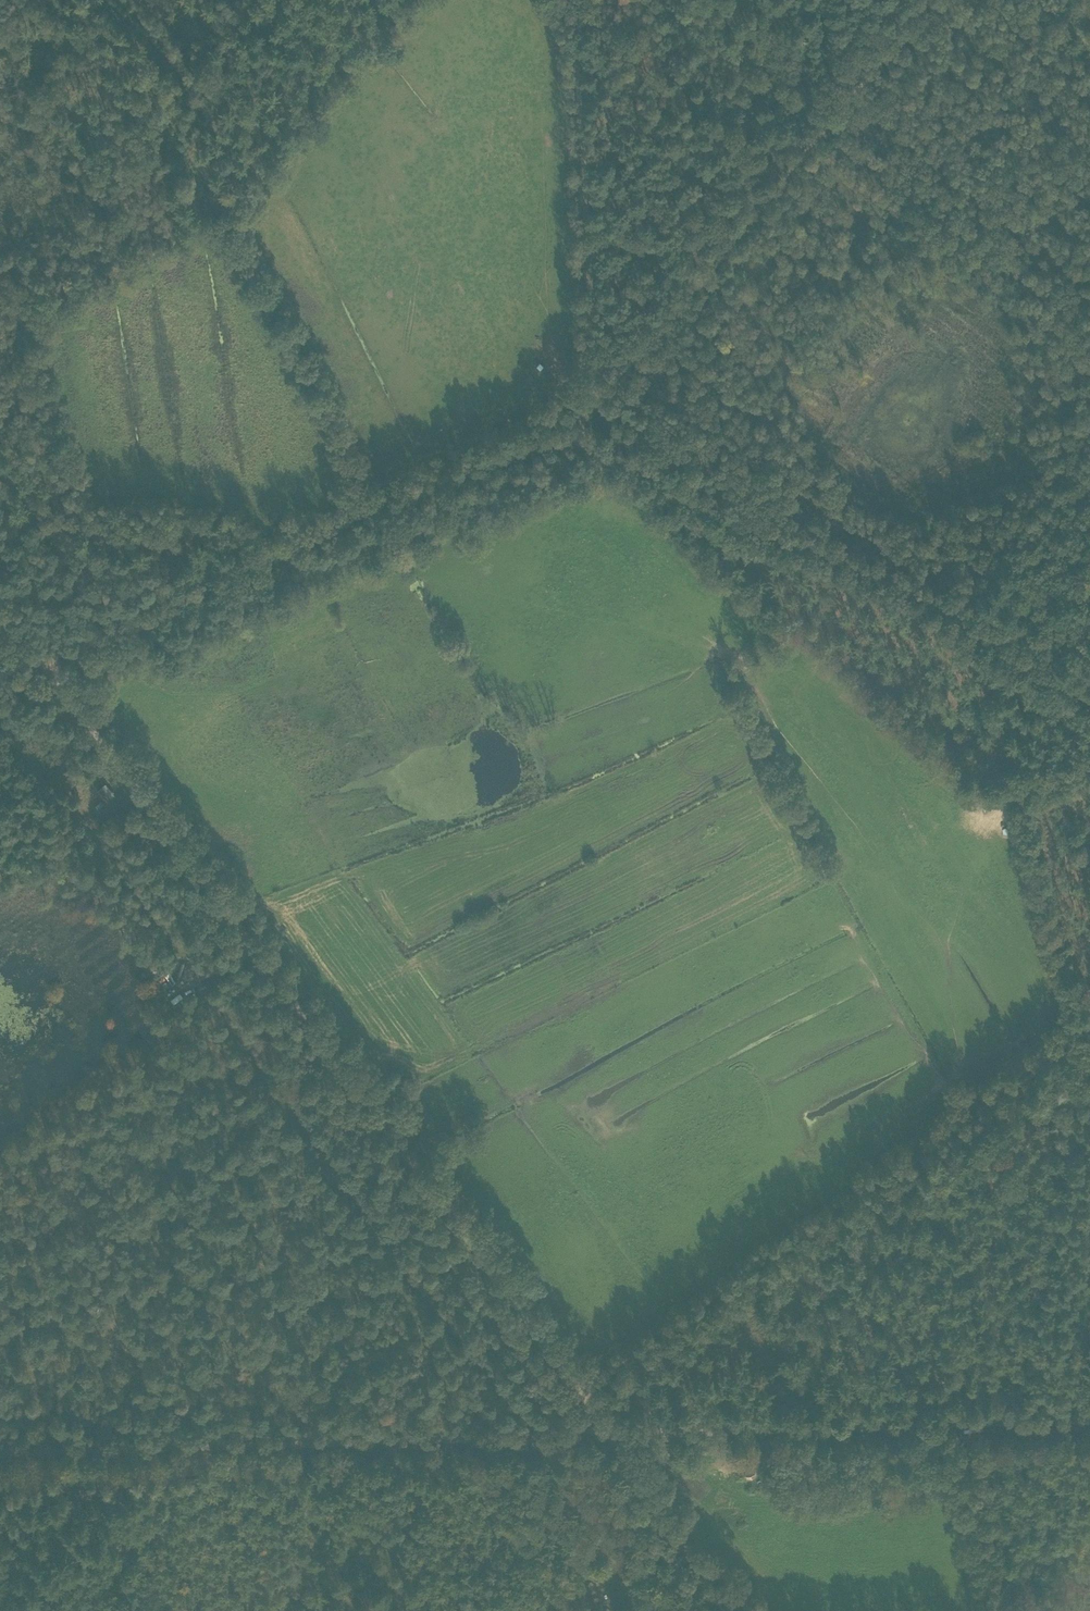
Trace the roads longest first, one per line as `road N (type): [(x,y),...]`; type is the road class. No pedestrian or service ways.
road 1 (unclassified): [(0,1453),(1089,1418)]
road 2 (track): [(581,1393),(43,669)]
road 3 (track): [(1089,1026),(581,1393)]
road 4 (track): [(43,669),(370,508),(573,436)]
road 5 (track): [(573,436),(761,527),(886,573),(1089,691)]
road 6 (track): [(587,407),(828,123),(920,0)]
road 7 (track): [(434,1195),(327,1263),(293,1275),(0,1279)]
road 8 (track): [(587,407),(577,94),(566,33),(548,0)]
road 9 (track): [(299,1445),(169,1476),(0,1608)]
road 10 (track): [(1089,321),(828,123)]
road 11 (track): [(962,1422),(993,1584),(1089,1587)]
road 12 (track): [(724,1610),(581,1393)]
road 13 (track): [(955,609),(1089,430)]
road 14 (track): [(623,1568),(535,1436)]
road 15 (track): [(0,848),(142,798)]
road 16 (track): [(545,1610),(677,1538)]

